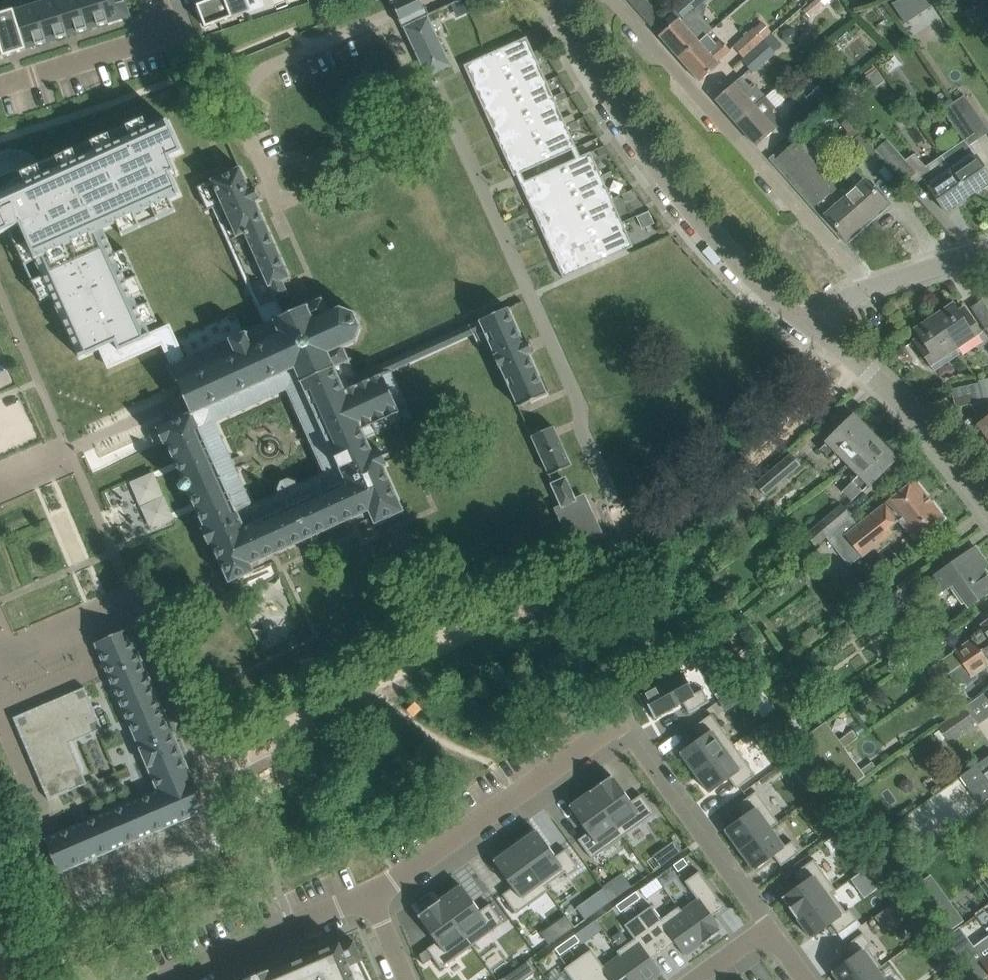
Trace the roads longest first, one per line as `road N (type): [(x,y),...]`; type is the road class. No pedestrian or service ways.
road 1 (residential): [(390,14),(425,89),(438,83),(575,391),(587,442),(640,549)]
road 2 (residential): [(370,892),(618,723),(762,920),(766,938)]
road 3 (residential): [(640,549),(201,762)]
road 4 (tertiary): [(820,336),(693,212),(552,0)]
road 5 (residential): [(871,287),(612,0)]
road 6 (residential): [(858,362),(837,389),(640,549)]
road 7 (residential): [(166,979),(370,892)]
road 8 (residential): [(0,86),(150,40),(164,24),(161,0)]
road 9 (tertiary): [(987,506),(897,396),(858,362)]
road 10 (residential): [(871,287),(987,249)]

